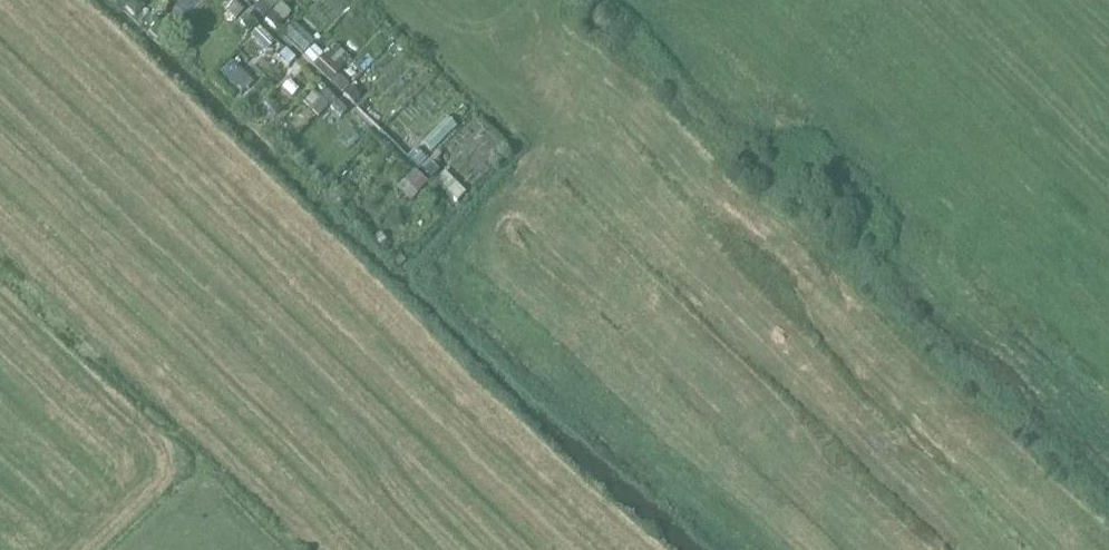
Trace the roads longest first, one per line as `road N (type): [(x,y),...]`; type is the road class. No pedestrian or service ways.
road 1 (track): [(236,0),(452,206)]

